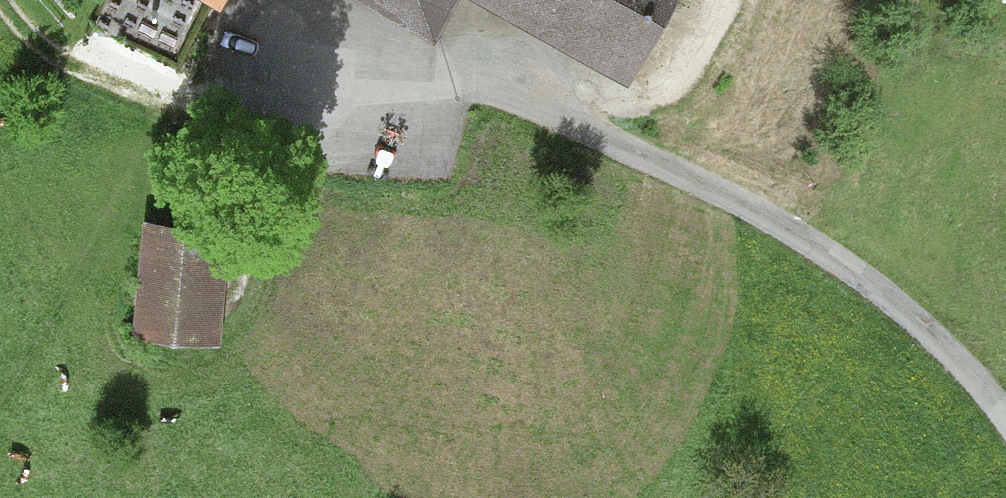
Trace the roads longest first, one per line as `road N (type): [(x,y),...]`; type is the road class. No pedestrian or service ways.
road 1 (track): [(1005,430),(893,306),(771,210),(645,169),(506,107),(242,77)]
road 2 (track): [(713,0),(659,84),(612,105),(537,86),(506,107)]
road 3 (track): [(0,8),(28,45),(108,88),(181,91)]

